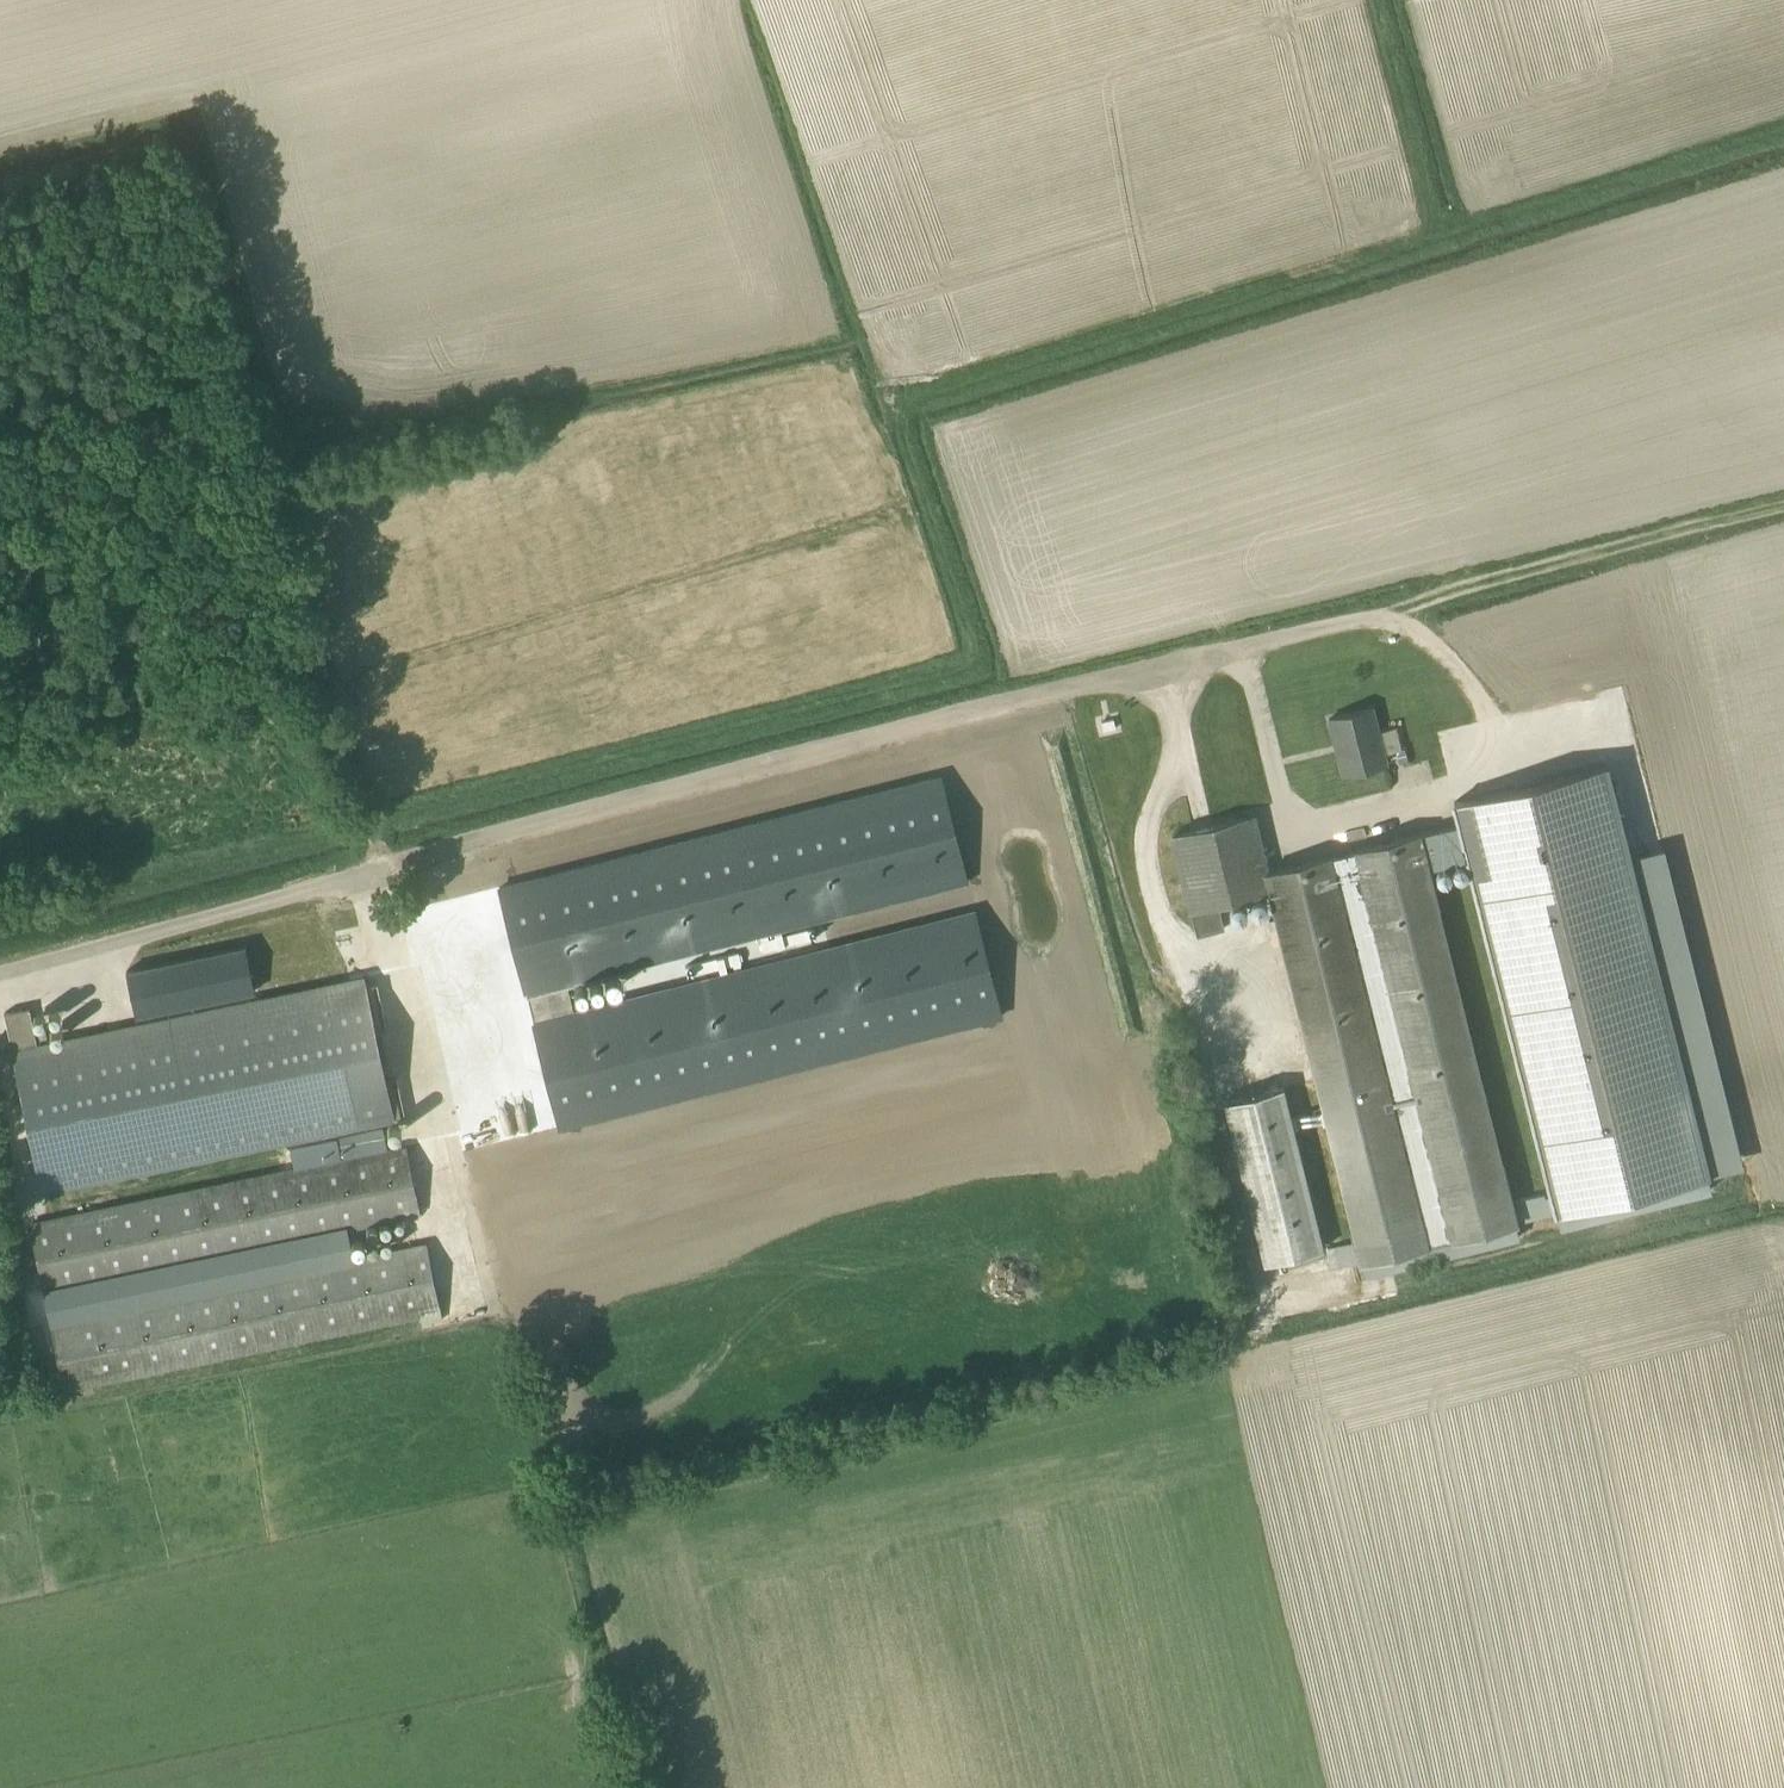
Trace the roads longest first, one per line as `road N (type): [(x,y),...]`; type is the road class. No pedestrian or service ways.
road 1 (unclassified): [(0,971),(1119,683)]
road 2 (track): [(1375,617),(1119,683)]

